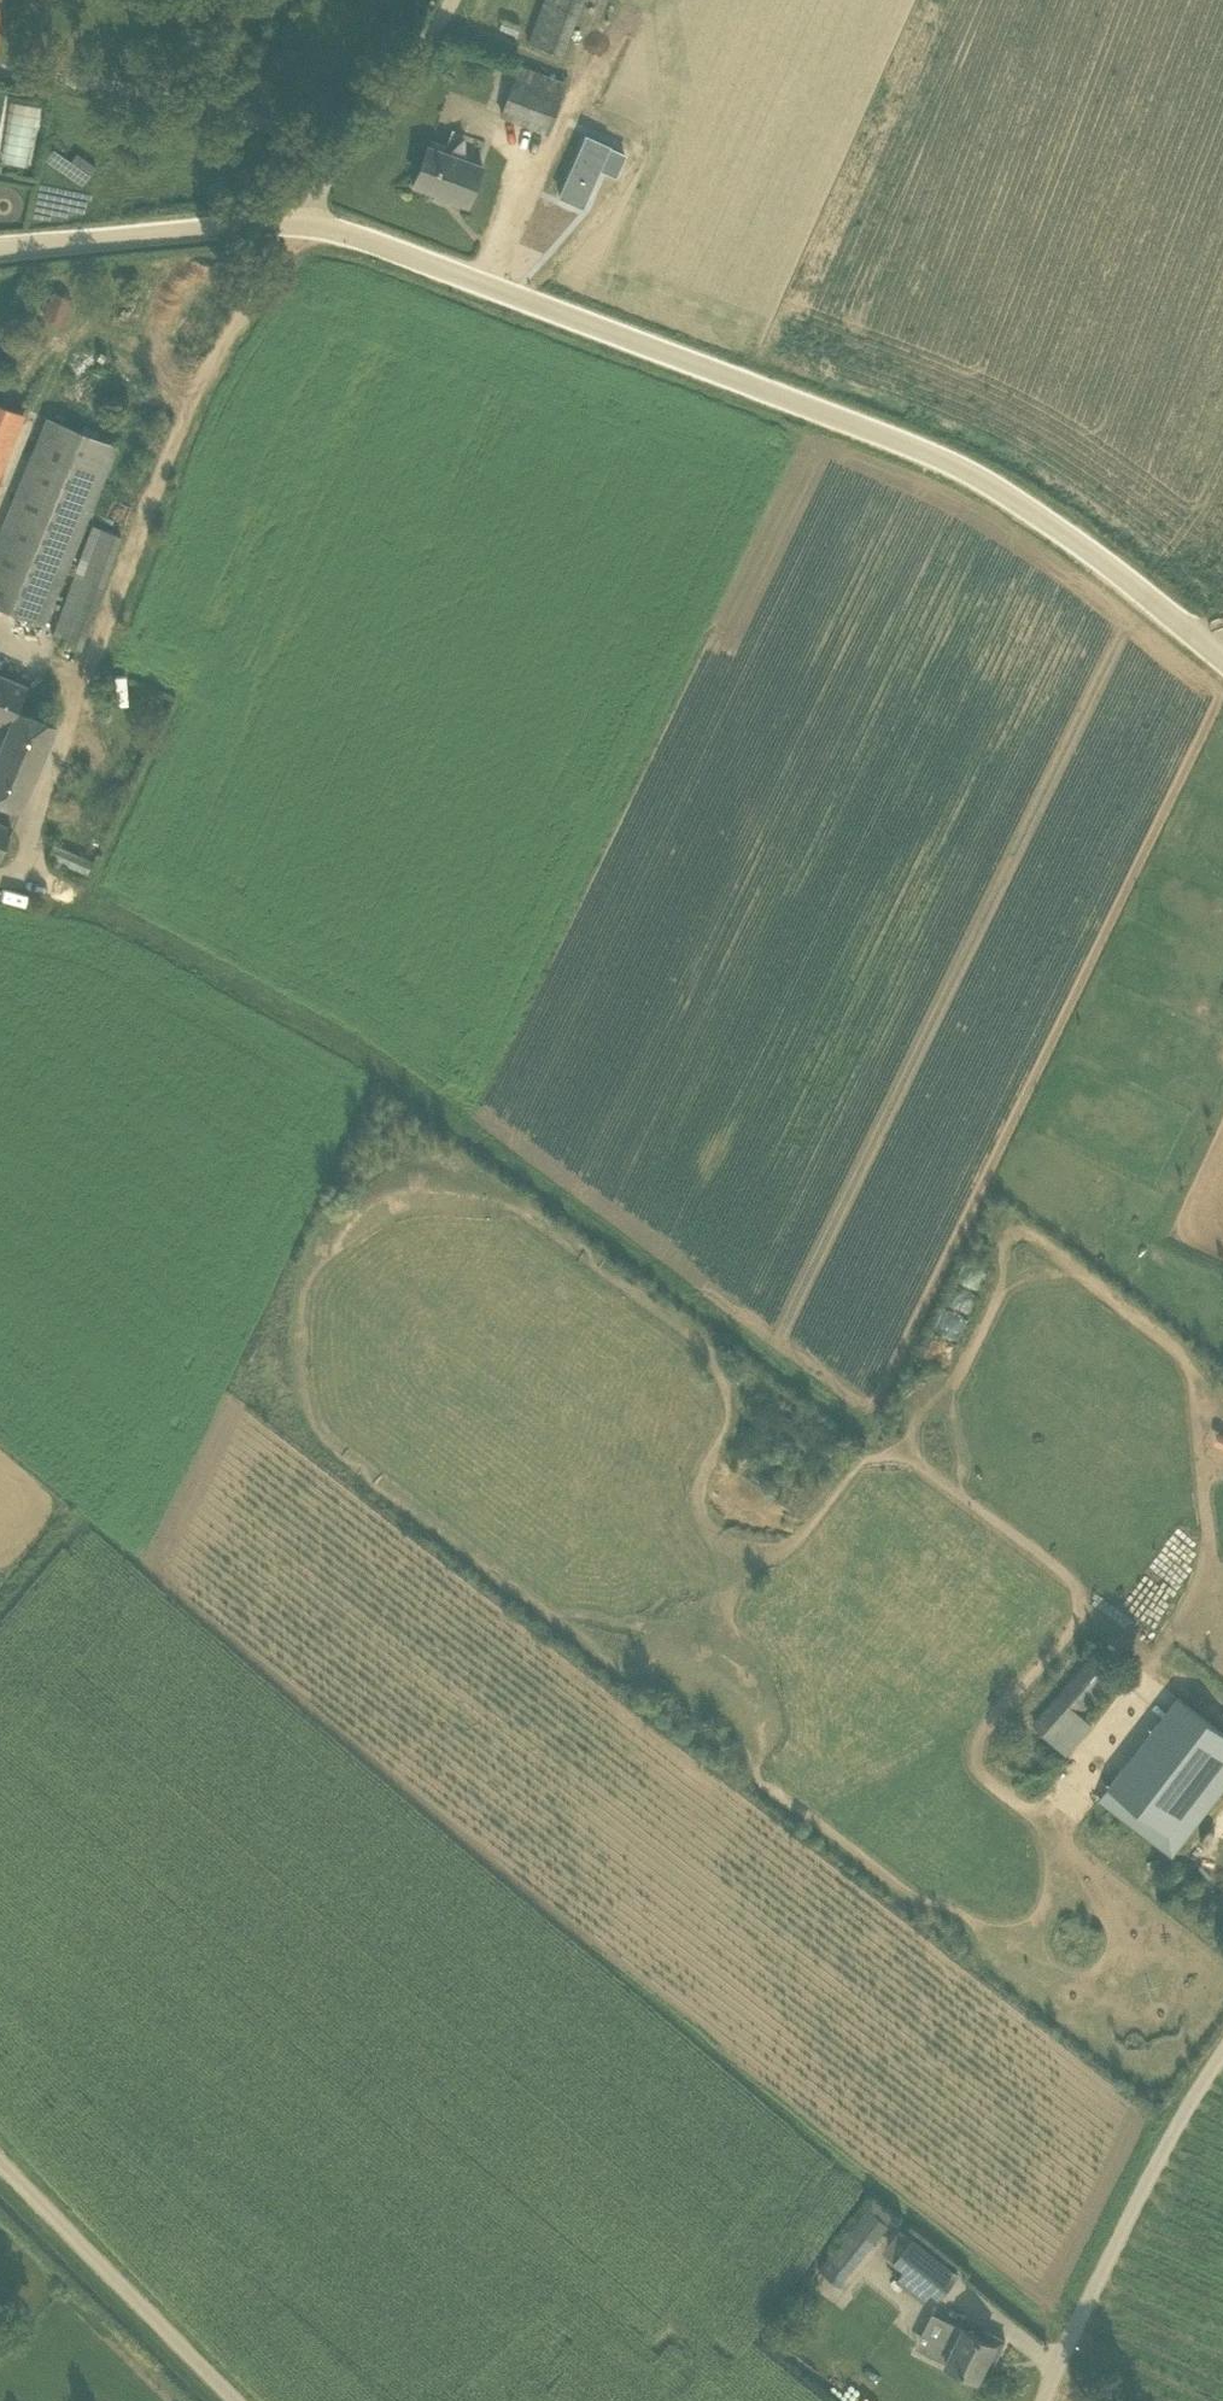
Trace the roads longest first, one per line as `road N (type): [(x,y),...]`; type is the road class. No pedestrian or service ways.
road 1 (track): [(1222,1715),(362,1050),(31,882),(0,880)]
road 2 (unclassified): [(1212,651),(1021,501),(927,450),(367,238),(301,223)]
road 3 (track): [(301,223),(223,342),(169,450),(32,823),(31,882)]
road 4 (unclassified): [(1050,2400),(1164,2138),(1222,2032)]
road 5 (unclassified): [(237,2400),(0,2159)]
road 6 (unclassified): [(0,250),(301,223)]

